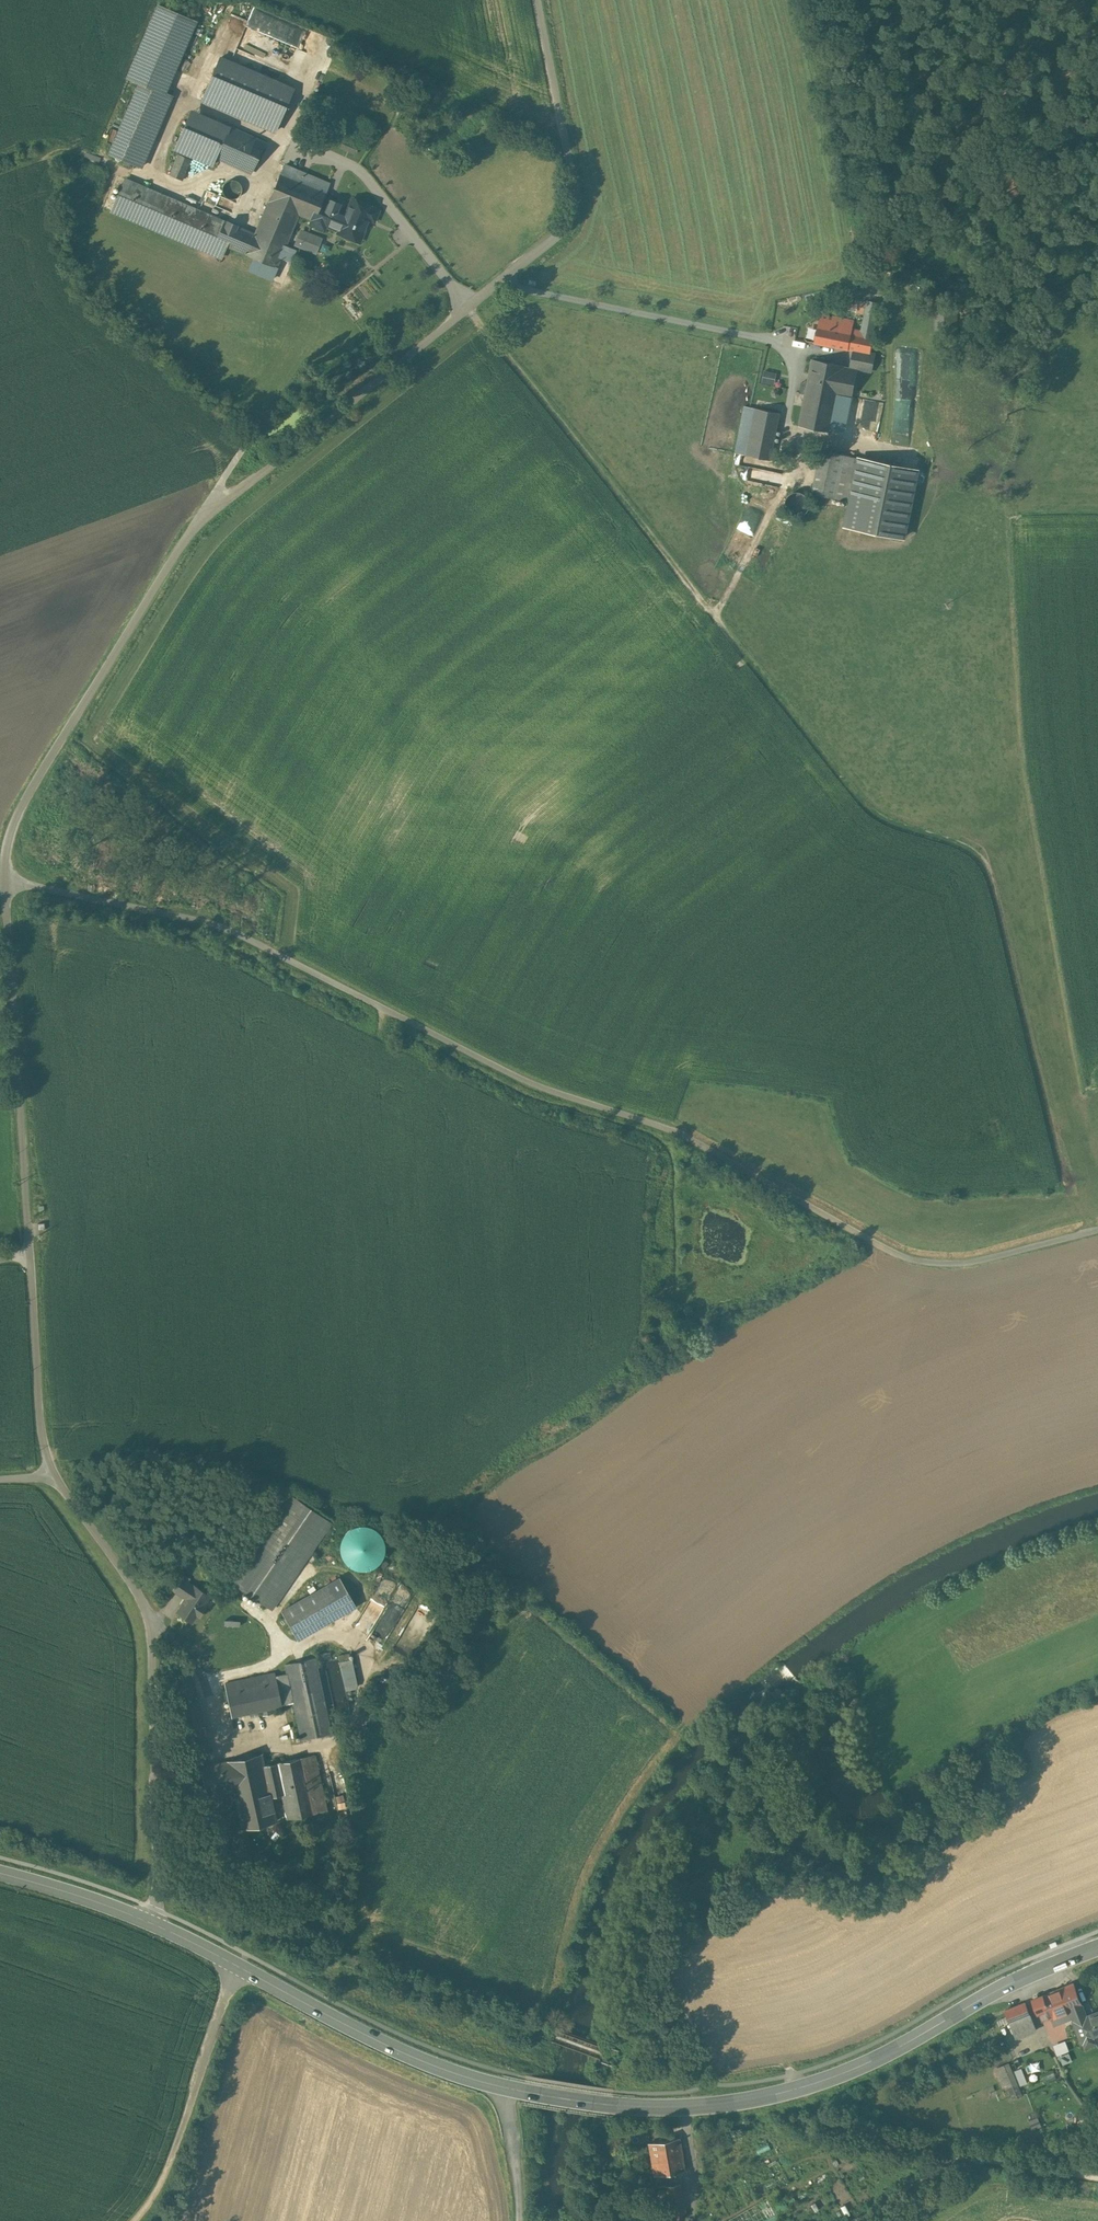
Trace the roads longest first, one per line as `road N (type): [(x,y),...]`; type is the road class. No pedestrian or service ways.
road 1 (unclassified): [(536,0),(573,183),(570,216),(470,307),(203,521),(11,832),(4,878),(28,1256),(43,1437),(56,1476)]
road 2 (track): [(1065,1176),(984,862),(969,847),(870,810),(470,307)]
road 3 (secondary): [(236,1964),(464,2076),(580,2100),(683,2106),(822,2081),(1097,1946)]
road 4 (unclassified): [(56,1476),(138,1591),(150,1621),(156,1893),(146,1920)]
road 5 (unclassified): [(131,2220),(180,2136),(236,1964)]
road 6 (secondary): [(0,1871),(146,1920)]
road 7 (track): [(712,612),(789,483)]
road 8 (track): [(508,2087),(520,2220)]

